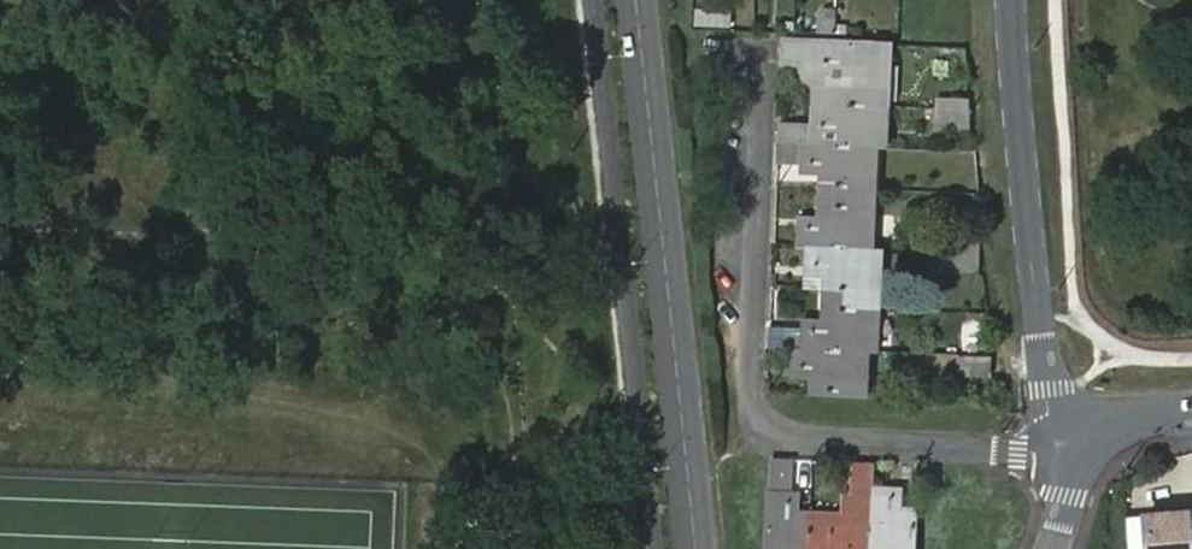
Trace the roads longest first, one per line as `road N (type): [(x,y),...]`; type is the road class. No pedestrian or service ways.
road 1 (residential): [(760,67),(751,409),(788,431),(1084,465)]
road 2 (secondary): [(694,548),(635,0)]
road 3 (residential): [(1084,465),(1059,418),(1044,362),(1012,0)]
road 4 (tertiary): [(1084,465),(1130,431),(1191,419)]

